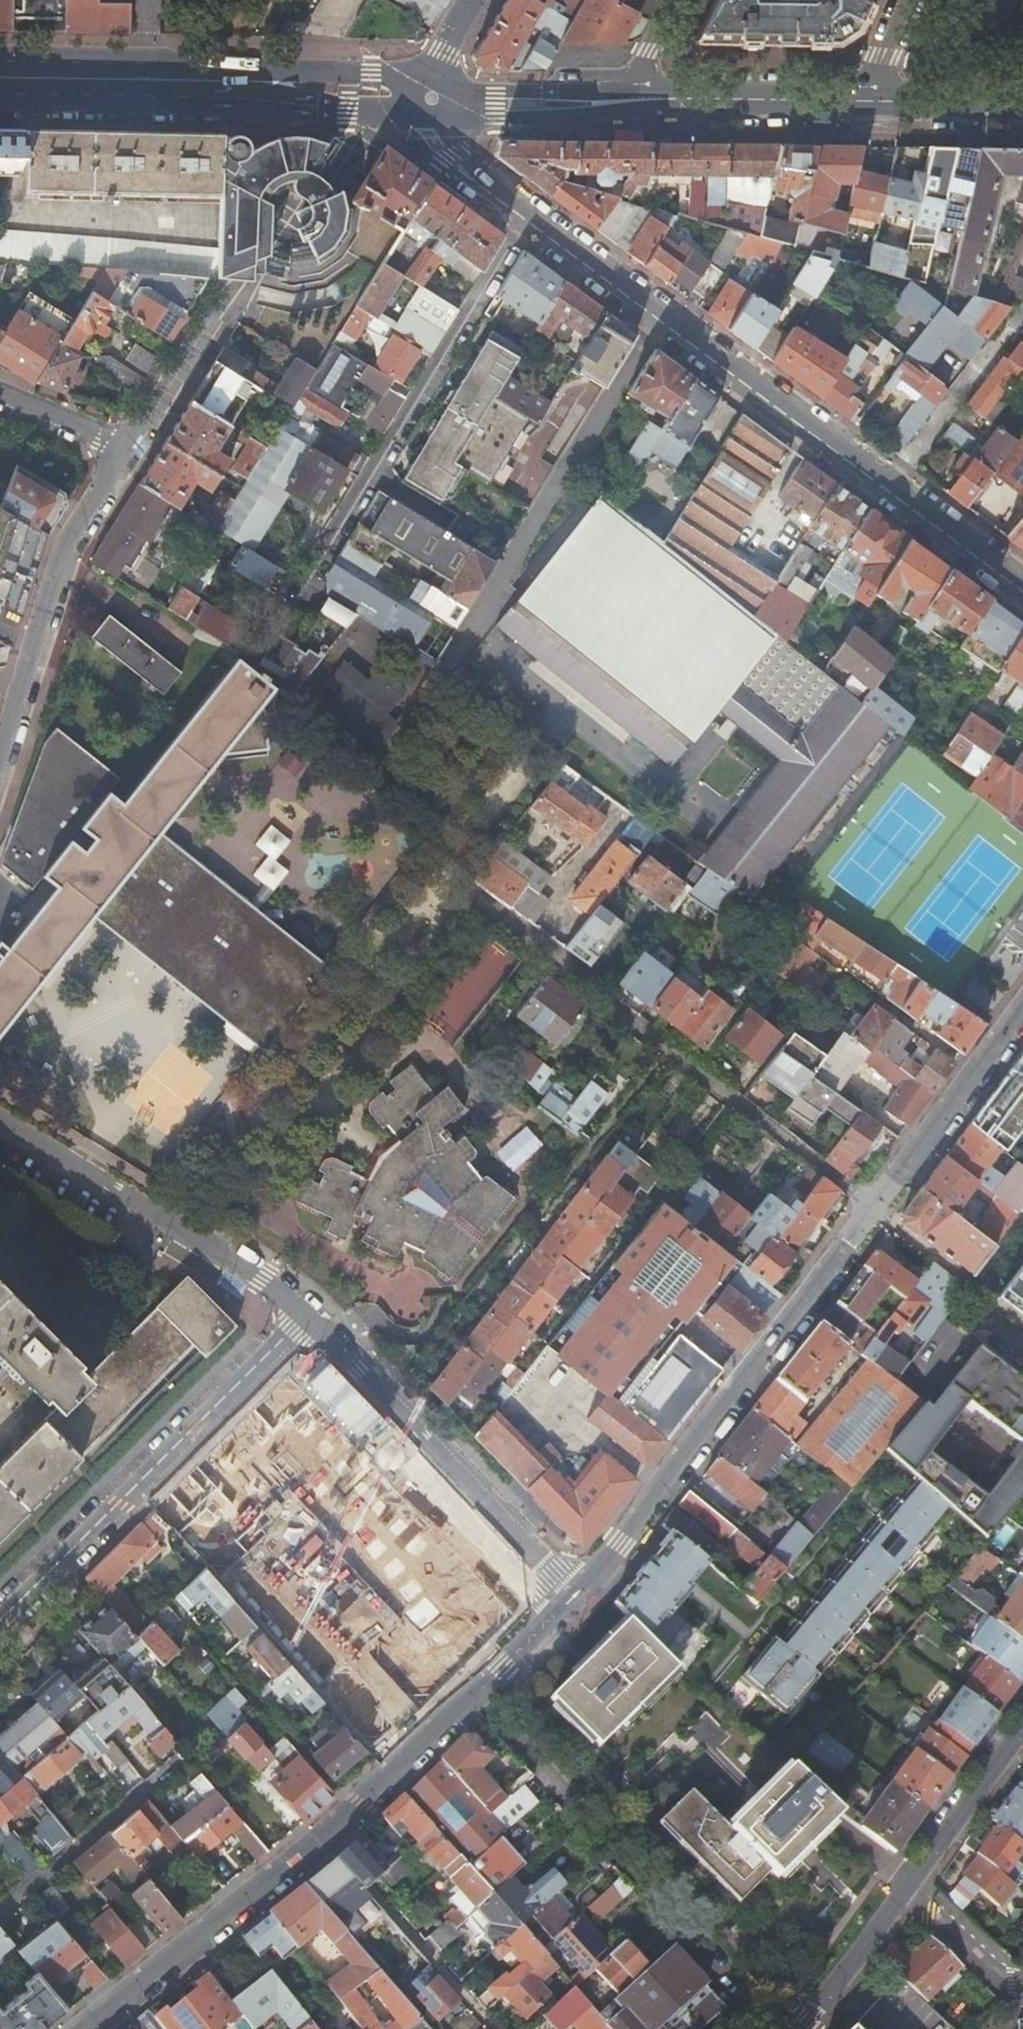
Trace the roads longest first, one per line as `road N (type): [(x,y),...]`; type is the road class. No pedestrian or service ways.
road 1 (tertiary): [(573,1595),(876,1206)]
road 2 (residential): [(0,758),(64,553),(134,446),(0,391)]
road 3 (residential): [(661,311),(428,705)]
road 4 (residential): [(532,213),(301,593)]
road 5 (residential): [(0,1626),(307,1321)]
road 6 (residential): [(475,1690),(763,2005)]
road 7 (residential): [(573,1595),(397,1402),(307,1321)]
road 8 (residential): [(1022,1726),(798,2028)]
road 9 (residential): [(307,1321),(263,1278),(0,1121)]
road 10 (tertiary): [(83,2028),(324,1835)]
road 11 (residential): [(737,1099),(495,911)]
road 12 (residential): [(737,1099),(547,1339)]
road 13 (tertiary): [(894,485),(661,311)]
road 14 (residential): [(324,1835),(495,2028)]
road 15 (secondary): [(434,98),(472,116),(516,118),(684,98)]
road 16 (secondary): [(434,98),(403,74),(294,71),(219,81)]
road 17 (secondary): [(219,81),(291,103),(367,111),(397,112),(434,98)]
road 18 (residential): [(0,1910),(169,1770)]
road 19 (secondary): [(0,76),(219,81)]
road 20 (residential): [(1022,313),(894,485)]
road 21 (tertiary): [(324,1835),(475,1690)]
road 22 (secondary): [(633,93),(434,98)]
road 23 (secondary): [(684,98),(866,101)]
road 24 (residential): [(876,1206),(737,1099)]
road 25 (tertiary): [(876,1206),(977,1071)]
road 26 (residential): [(977,1071),(846,974)]
road 27 (tertiary): [(661,311),(532,213)]
road 28 (tertiary): [(1022,582),(894,485)]
road 29 (secondary): [(866,101),(1022,104)]
road 30 (tertiary): [(532,213),(472,162),(434,98)]
road 31 (tertiary): [(475,1690),(573,1595)]

